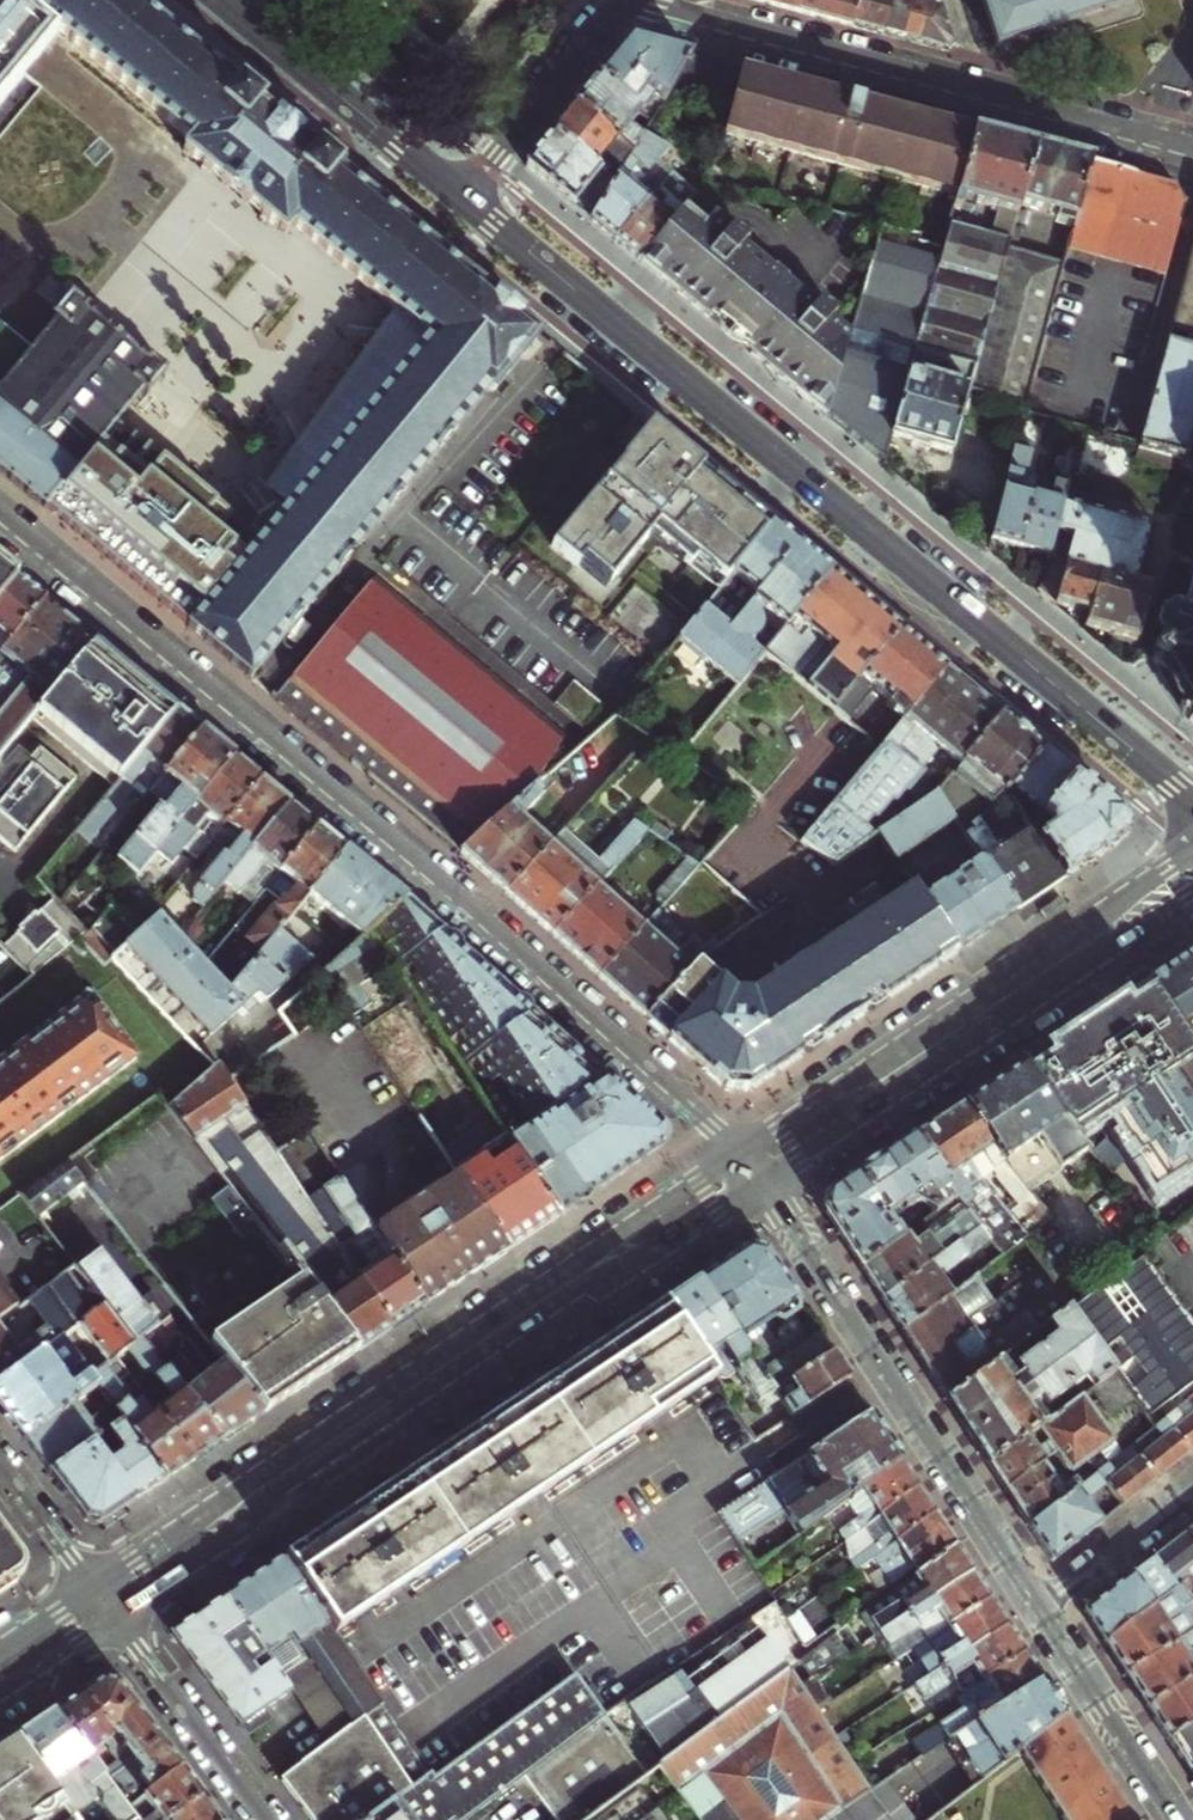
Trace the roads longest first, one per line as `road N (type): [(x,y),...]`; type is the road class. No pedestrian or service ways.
road 1 (residential): [(753,1164),(446,890),(0,519)]
road 2 (secondary): [(1192,807),(457,193)]
road 3 (tertiary): [(753,1164),(100,1601)]
road 4 (residential): [(1176,1819),(753,1164)]
road 5 (residential): [(1192,149),(637,0)]
road 6 (tertiary): [(1192,869),(753,1164)]
road 7 (secondary): [(457,193),(224,0)]
road 8 (residential): [(100,1601),(264,1819)]
road 9 (residential): [(457,193),(625,0)]
road 10 (residential): [(0,1468),(100,1601)]

